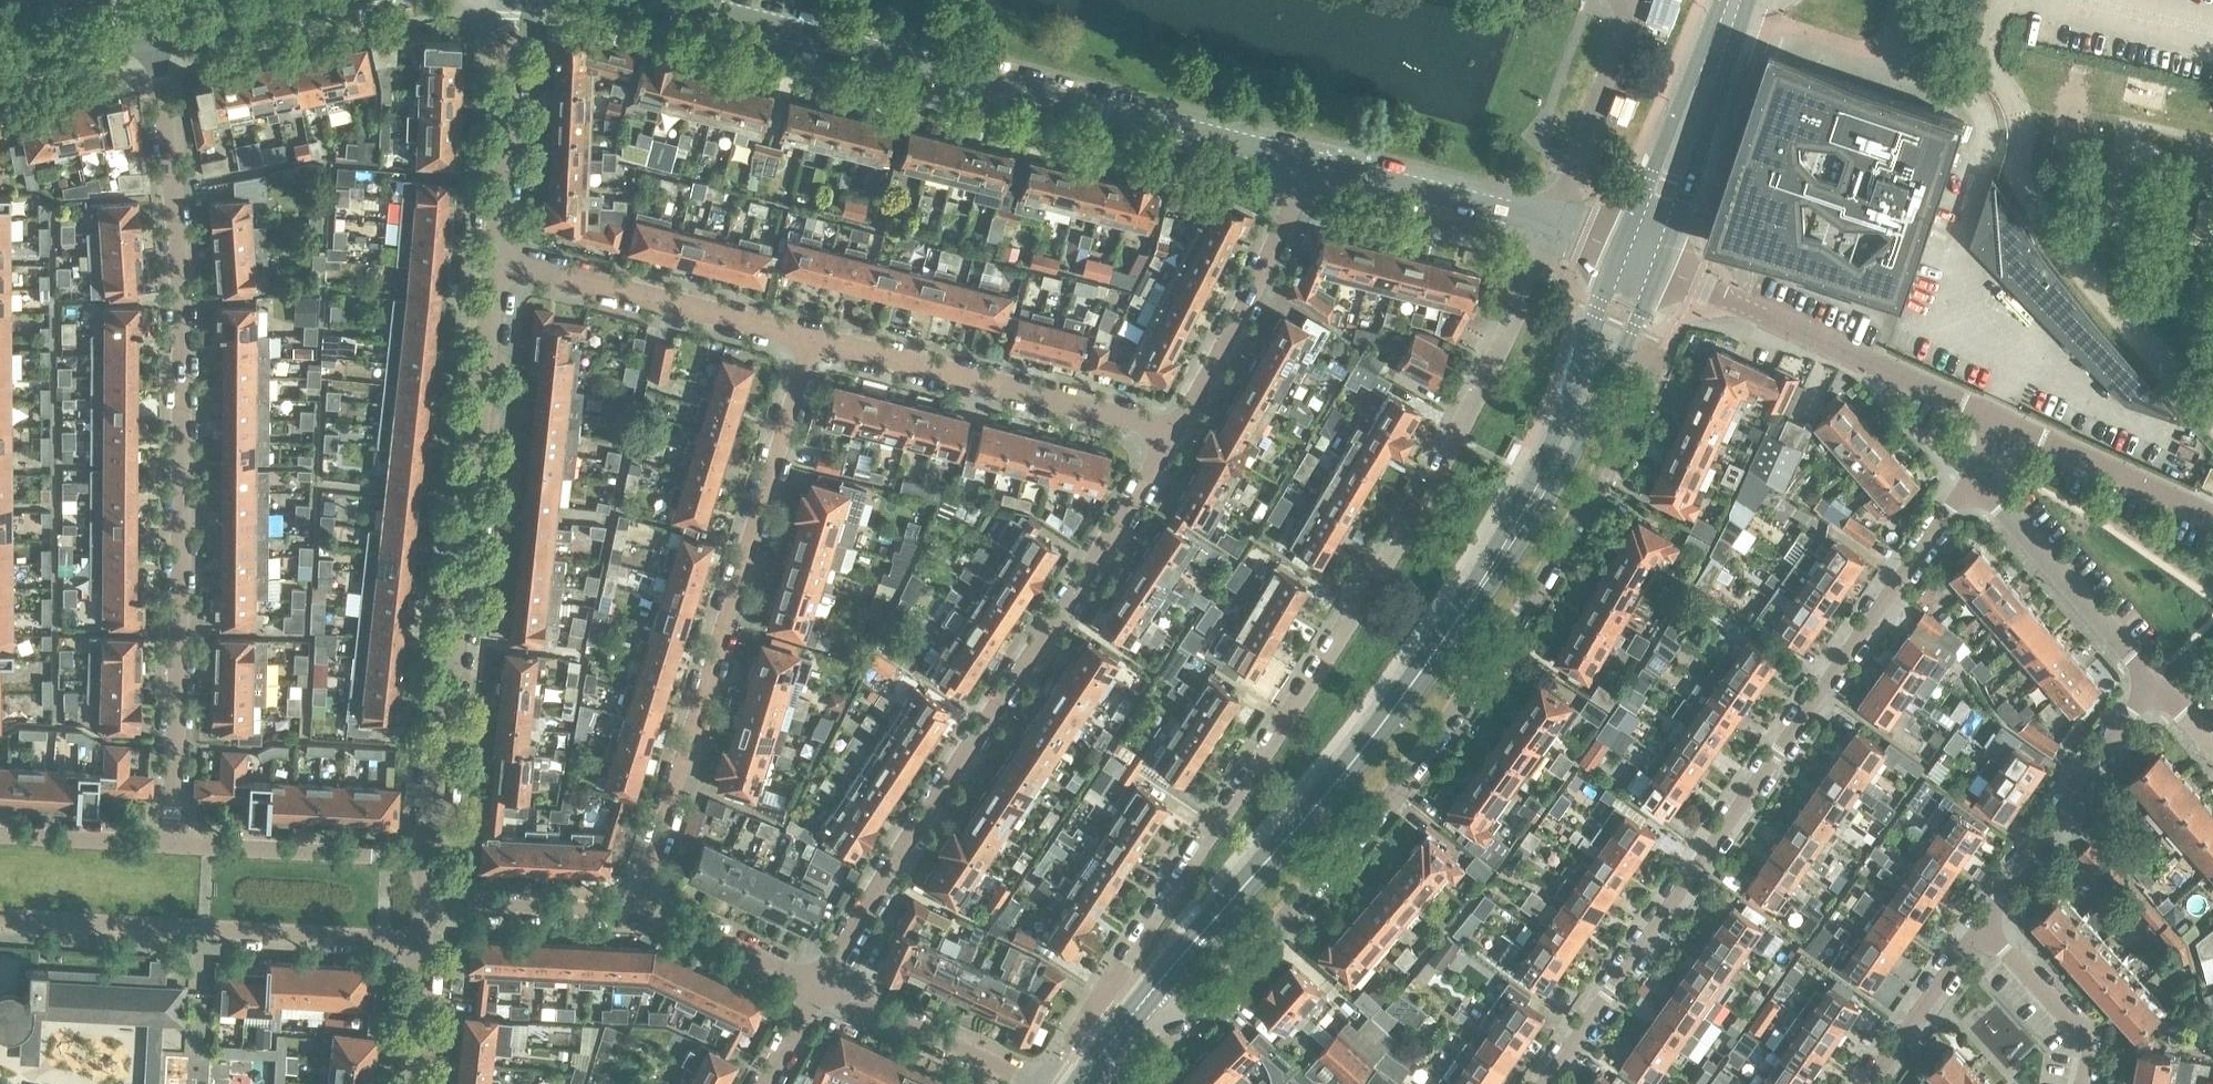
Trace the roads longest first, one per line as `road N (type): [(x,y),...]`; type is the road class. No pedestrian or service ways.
road 1 (residential): [(1552,224),(1454,437),(1286,715),(1120,959),(1104,1052)]
road 2 (residential): [(1133,1011),(1199,1010),(1355,840),(1526,613),(1656,365),(1624,348)]
road 3 (residential): [(178,842),(171,191),(153,30)]
road 4 (residential): [(1557,1083),(1977,486)]
road 5 (residential): [(673,0),(1309,159)]
road 6 (residential): [(824,981),(1175,428)]
road 7 (residential): [(429,860),(496,261)]
road 8 (residential): [(644,909),(814,340)]
road 9 (primary): [(1133,1011),(1329,795),(1447,636)]
road 10 (primary): [(1619,249),(1563,417),(1447,636)]
road 11 (residential): [(0,929),(420,949)]
road 12 (residential): [(1175,428),(814,340)]
road 13 (primary): [(1447,636),(1511,559),(1624,348)]
road 14 (residential): [(814,340),(496,261)]
road 15 (residential): [(1175,428),(1309,159)]
road 16 (residential): [(1988,919),(2153,688)]
road 17 (residential): [(2003,423),(1750,308)]
road 18 (residential): [(2153,688),(1977,486)]
road 19 (primary): [(1660,266),(1745,12)]
road 20 (primary): [(1719,3),(1619,249)]
road 21 (residential): [(496,261),(509,0)]
road 22 (residential): [(429,860),(178,842)]
road 23 (residential): [(1309,159),(1552,224)]
road 24 (residential): [(1043,1083),(824,981)]
road 25 (unclassified): [(1552,224),(1635,0)]
road 26 (residential): [(2212,518),(2003,423)]
road 27 (residential): [(644,909),(427,900)]
road 28 (residential): [(2082,1083),(2089,1037),(1988,919)]
road 29 (residential): [(1873,1083),(1988,919)]
road 30 (unclassified): [(1745,12),(1866,48),(1892,42),(1899,0)]
road 31 (residential): [(824,981),(644,909)]
road 32 (residential): [(178,842),(0,841)]
road 33 (residential): [(153,30),(312,0)]
road 34 (residential): [(0,59),(153,30)]
road 35 (residential): [(409,1083),(420,949)]

